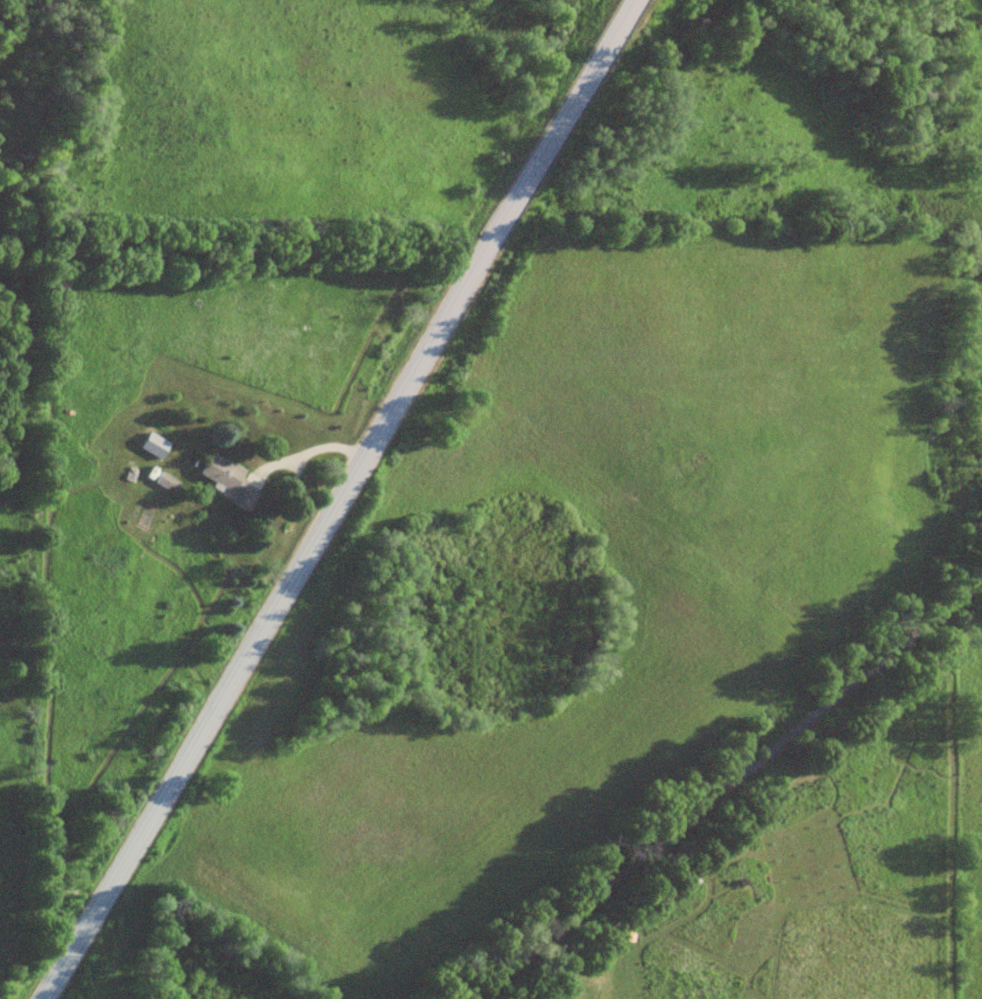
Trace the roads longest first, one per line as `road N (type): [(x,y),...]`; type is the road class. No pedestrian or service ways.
road 1 (tertiary): [(45,998),(630,0)]

